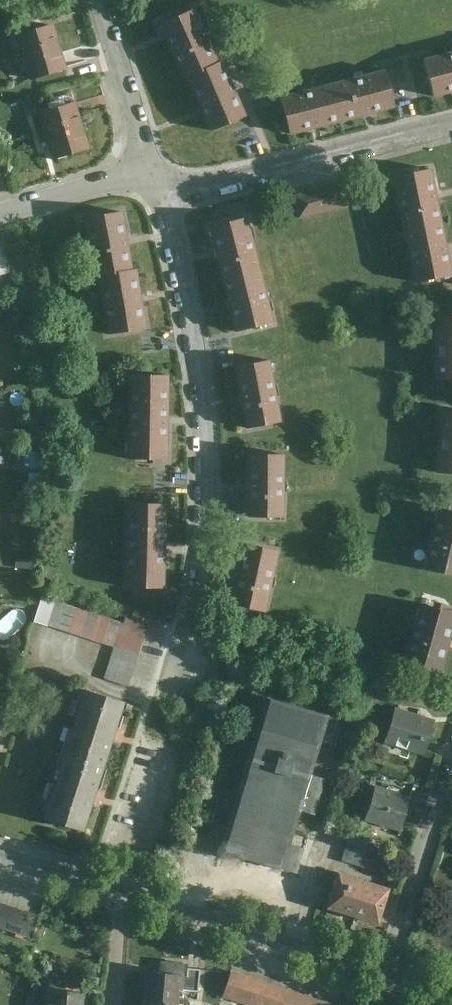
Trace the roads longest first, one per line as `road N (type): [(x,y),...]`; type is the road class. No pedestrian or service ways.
road 1 (residential): [(154,180),(183,288),(204,420),(204,542),(183,672)]
road 2 (residential): [(154,180),(223,183),(451,126)]
road 3 (residential): [(389,973),(122,889)]
road 4 (residential): [(451,766),(389,973)]
road 5 (residential): [(99,0),(154,180)]
road 6 (residential): [(0,214),(119,180),(154,180)]
road 7 (residential): [(122,889),(0,856)]

